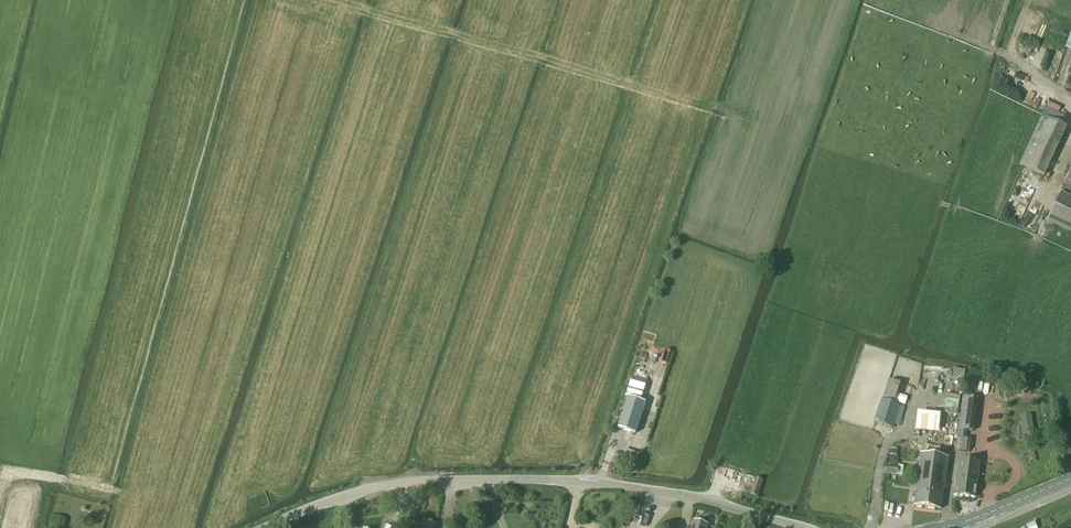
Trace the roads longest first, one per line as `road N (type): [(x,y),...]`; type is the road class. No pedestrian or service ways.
road 1 (tertiary): [(264,527),(401,484),(575,481),(696,499),(798,527)]
road 2 (track): [(508,53),(401,421),(364,467),(365,492)]
road 3 (track): [(727,118),(319,0)]
road 4 (track): [(773,326),(710,502)]
road 5 (secondary): [(947,527),(1070,479)]

